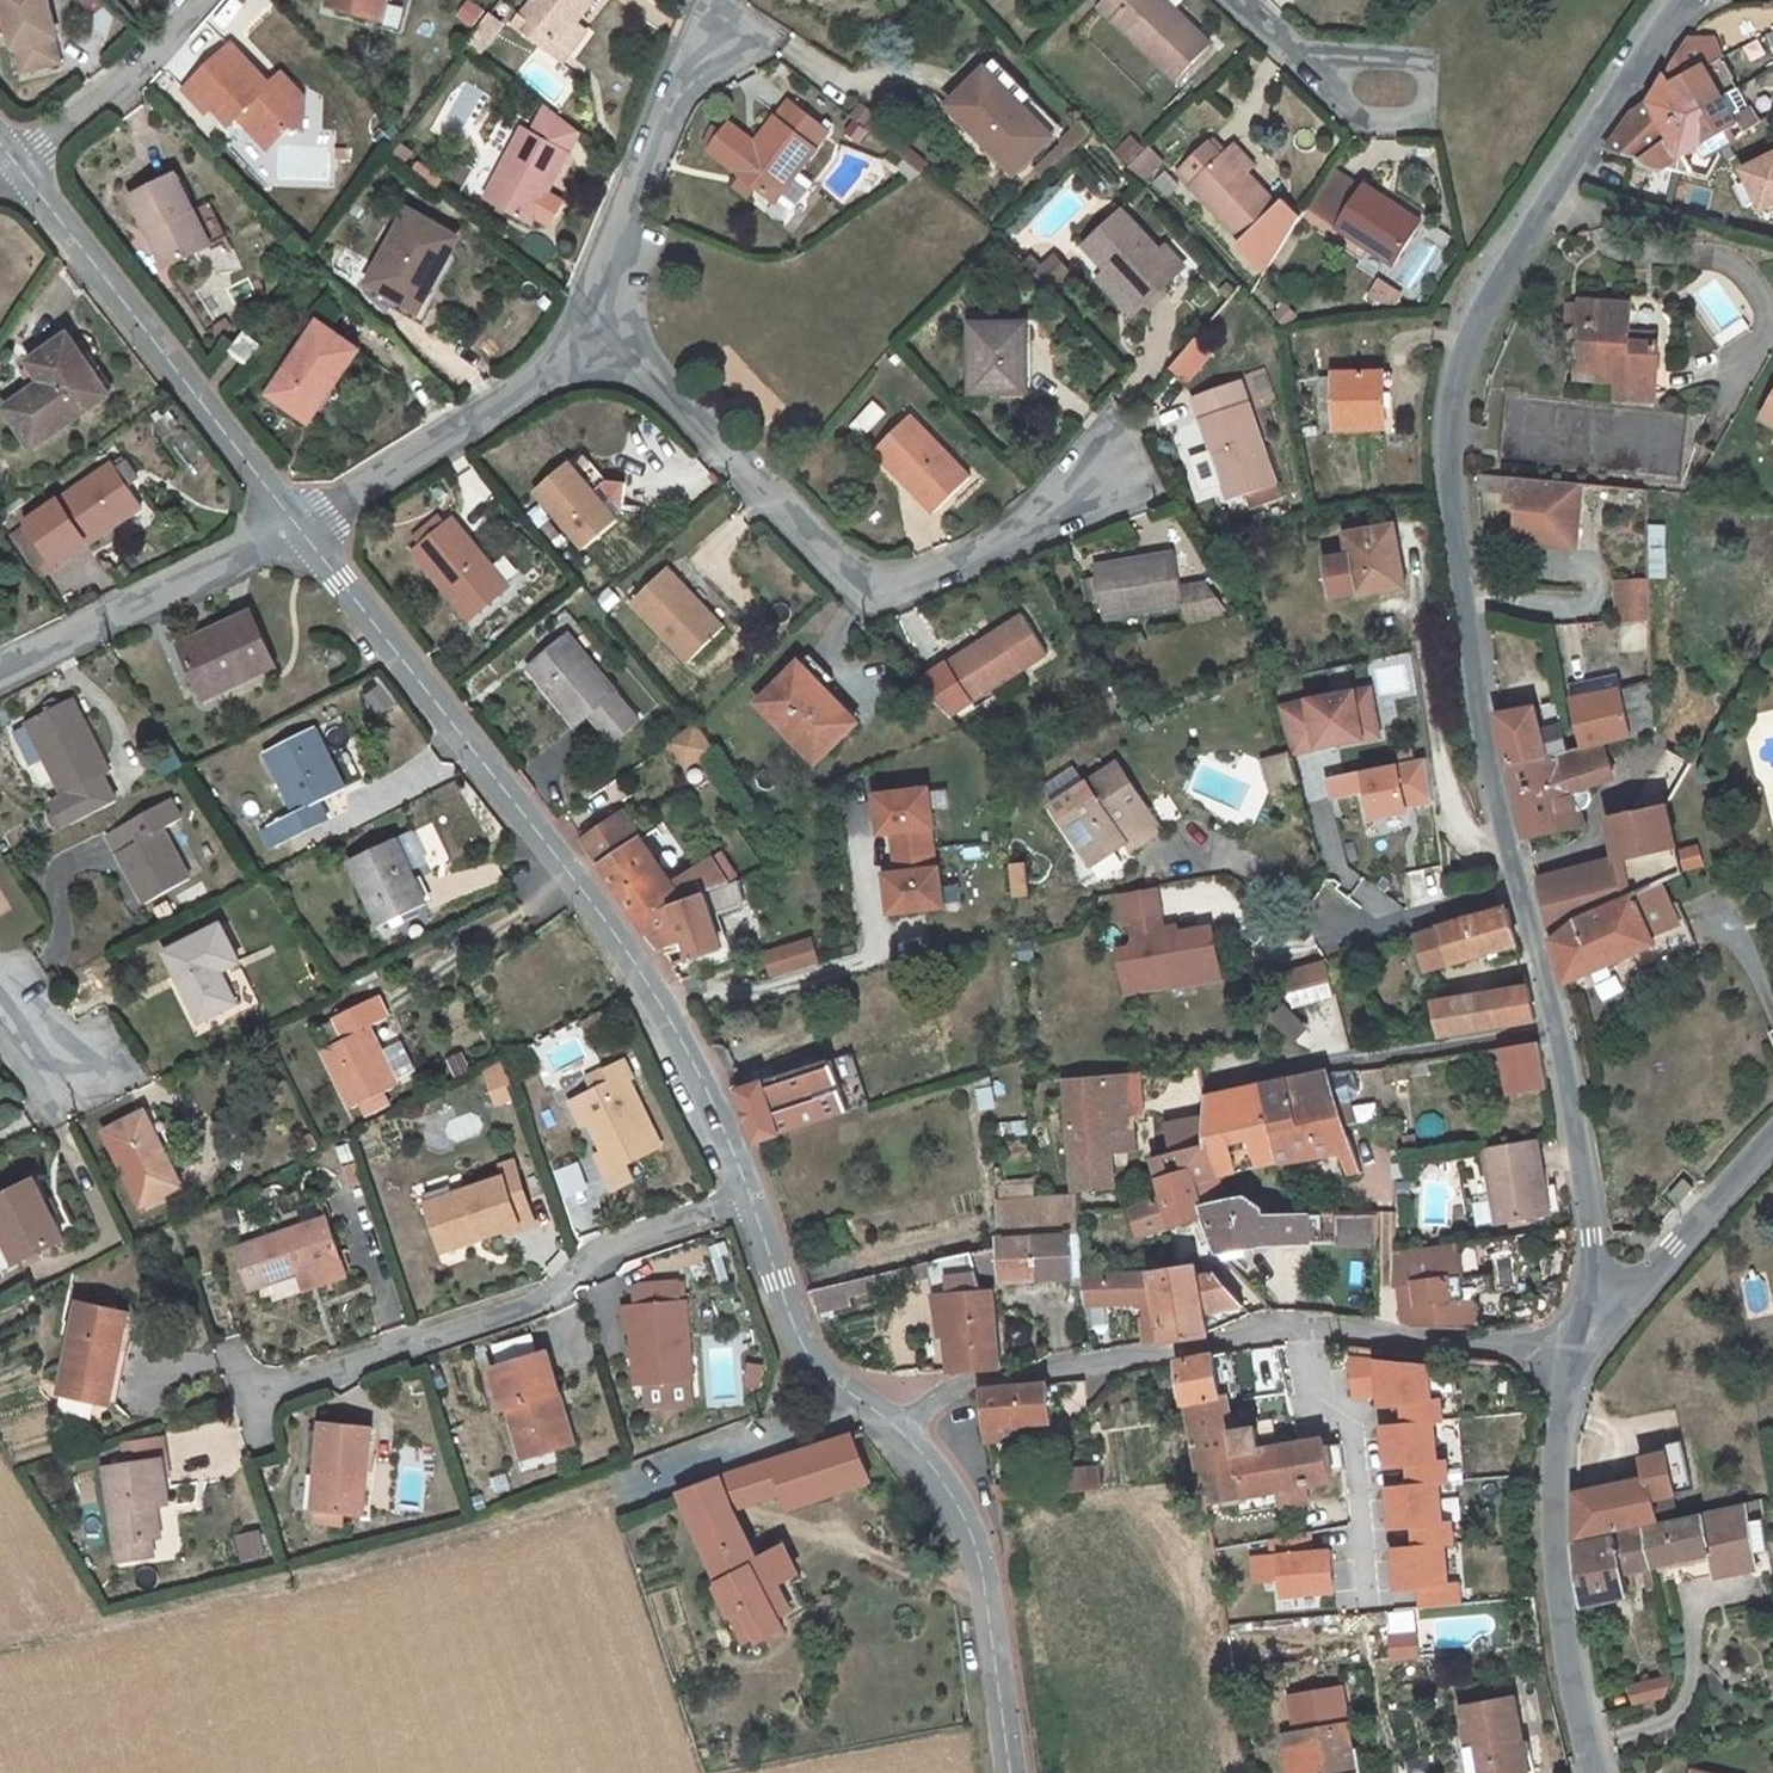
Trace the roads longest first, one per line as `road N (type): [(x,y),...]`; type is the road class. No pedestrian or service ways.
road 1 (tertiary): [(1689,0),(1589,135),(1486,305),(1453,408),(1462,606),(1561,1060),(1603,1327)]
road 2 (residential): [(752,1202),(673,1024),(632,956),(300,529)]
road 3 (residential): [(892,1426),(957,1385),(1340,1328),(1537,1351),(1586,1370)]
road 4 (residential): [(583,339),(676,411),(872,600),(1011,544),(1125,460)]
road 5 (residential): [(752,1202),(601,1251),(533,1304),(255,1395)]
road 6 (residential): [(300,529),(18,163)]
road 7 (tertiary): [(1599,1772),(1580,1719),(1540,1487),(1586,1370)]
road 8 (residential): [(1012,1772),(985,1587),(970,1536),(927,1463),(892,1426)]
road 9 (residential): [(300,529),(507,398),(583,339)]
road 10 (residential): [(583,339),(714,24)]
road 11 (residential): [(0,670),(300,529)]
road 12 (residential): [(1297,60),(1406,64),(1423,78),(1419,109),(1404,123),(1358,124),(1324,86)]
road 13 (residential): [(861,1407),(598,1500)]
road 14 (tertiary): [(1603,1327),(1772,1139)]
road 15 (residential): [(203,0),(160,51),(18,163)]
road 16 (residential): [(861,1407),(816,1373),(798,1344),(752,1202)]

